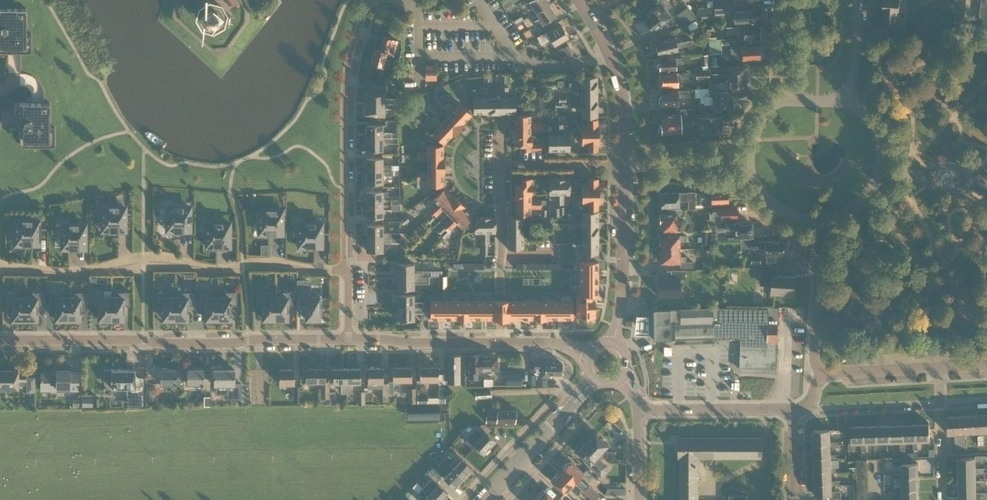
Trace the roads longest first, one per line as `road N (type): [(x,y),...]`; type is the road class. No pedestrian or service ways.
road 1 (tertiary): [(348,338),(0,340)]
road 2 (residential): [(345,269),(0,267)]
road 3 (unclassified): [(345,269),(346,80),(372,0)]
road 4 (tertiary): [(589,354),(557,343),(348,338)]
road 5 (residential): [(807,408),(817,372),(822,223)]
road 6 (tertiary): [(615,343),(624,166)]
road 7 (tertiary): [(624,166),(619,84),(579,0)]
road 8 (residential): [(822,223),(863,200),(879,168),(870,118),(849,102)]
road 9 (tertiary): [(484,499),(593,382)]
road 10 (residential): [(639,411),(793,408)]
road 11 (residential): [(807,408),(940,401)]
road 12 (residential): [(500,296),(500,166)]
road 13 (residential): [(500,166),(624,166)]
road 14 (residential): [(624,166),(747,163)]

